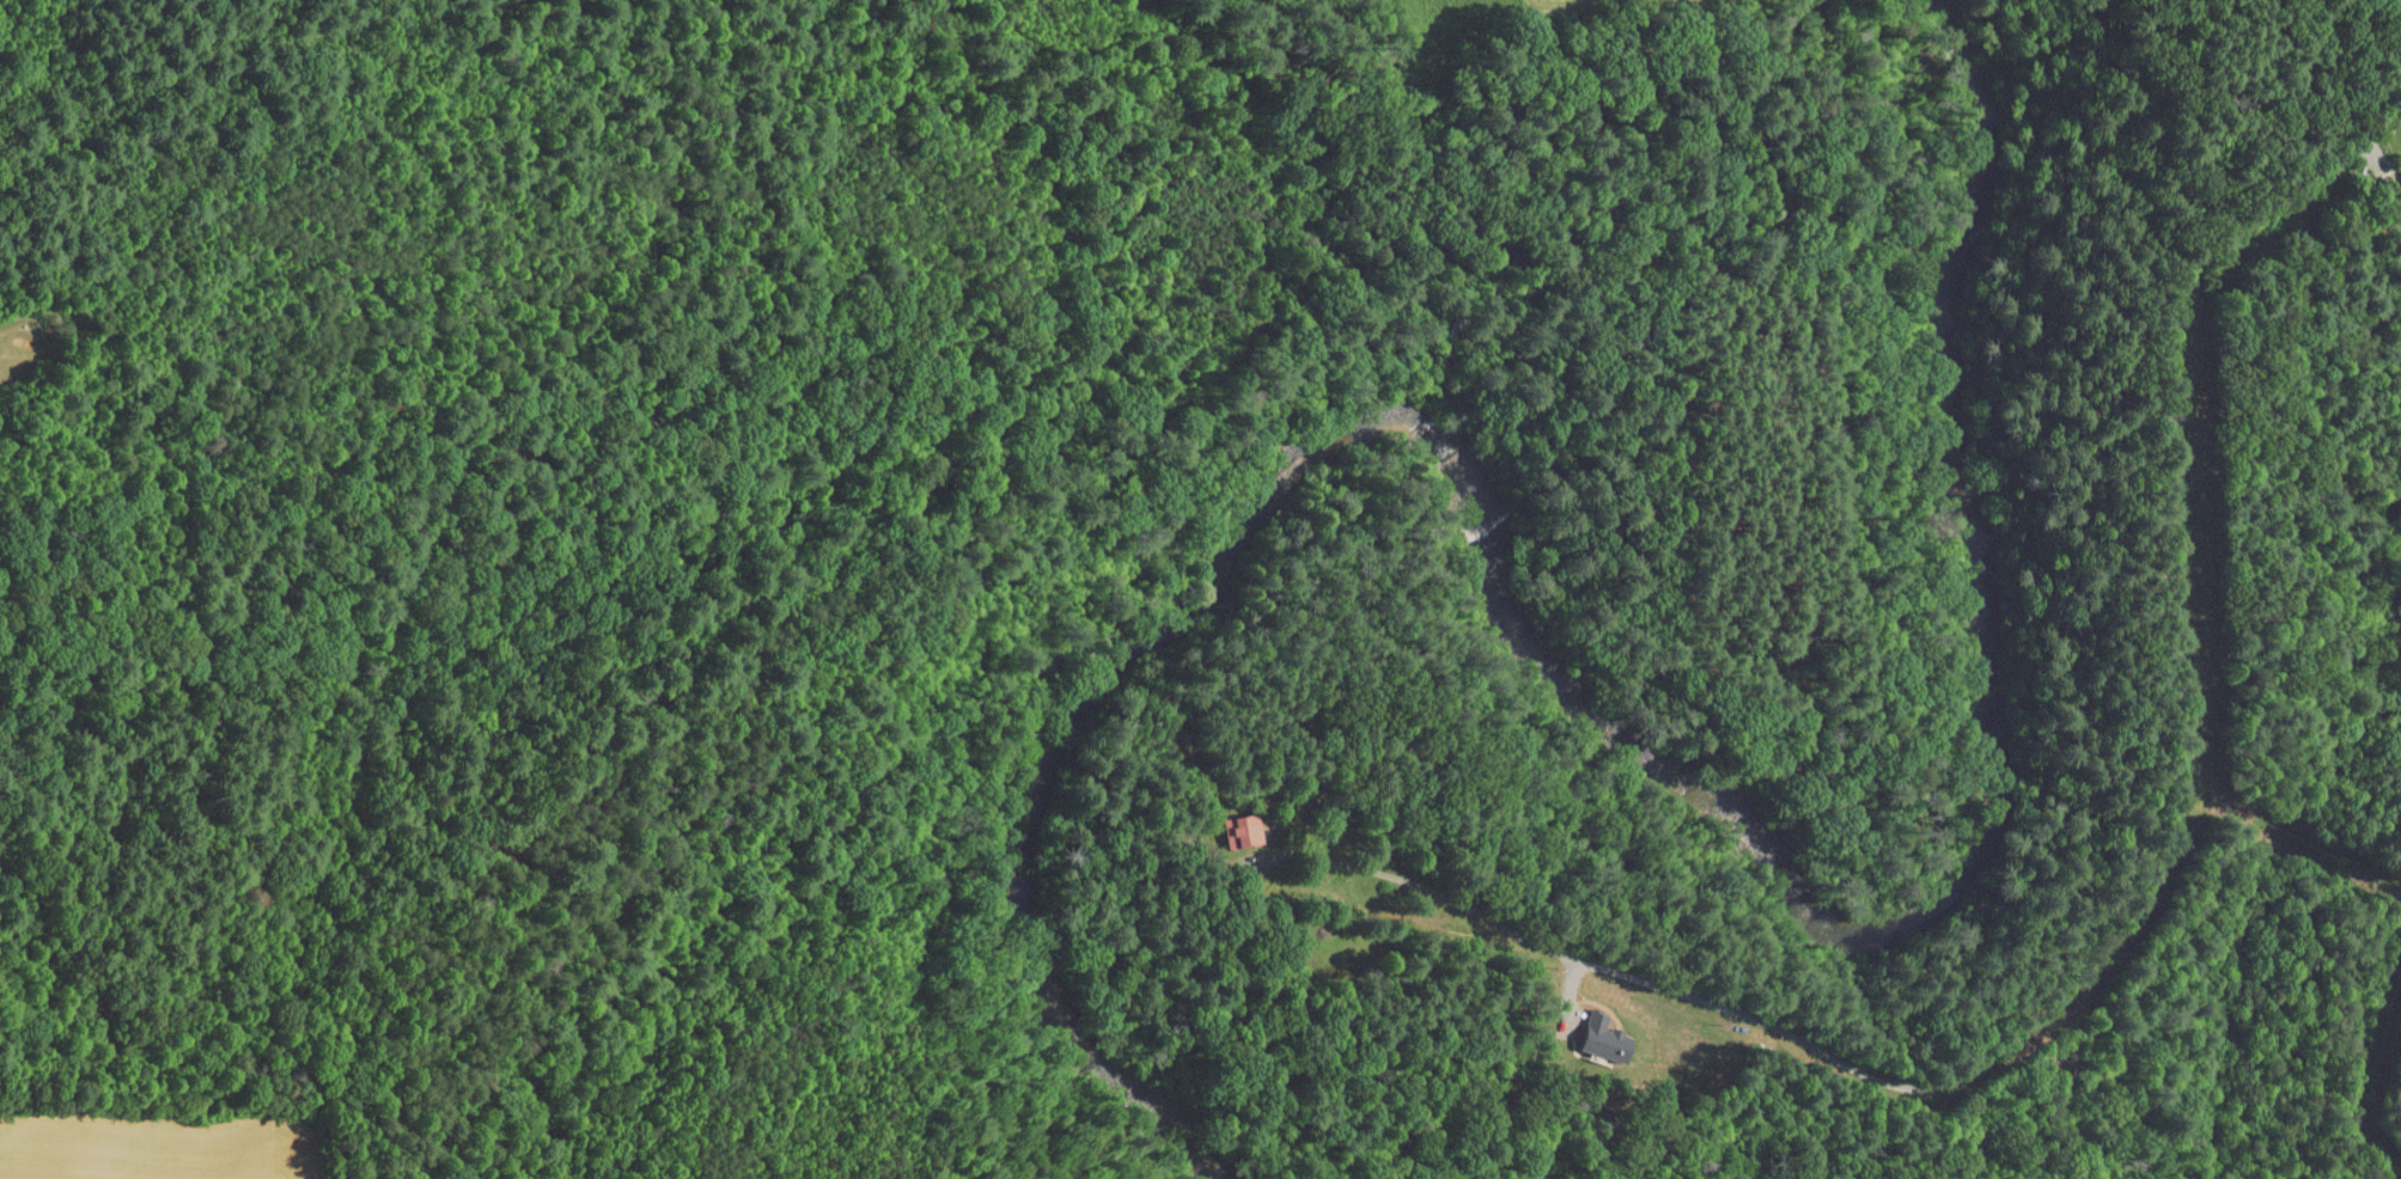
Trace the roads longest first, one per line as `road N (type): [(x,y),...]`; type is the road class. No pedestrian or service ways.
road 1 (residential): [(1391,879),(1777,1028),(1902,1088),(1948,1083),(2048,1019),(2133,916),(2177,826),(2189,776),(2169,506),(2176,310),(2204,269),(2320,183),(2400,101)]
road 2 (residential): [(2400,1178),(2368,1124),(2356,1033),(2366,958),(2400,901)]

